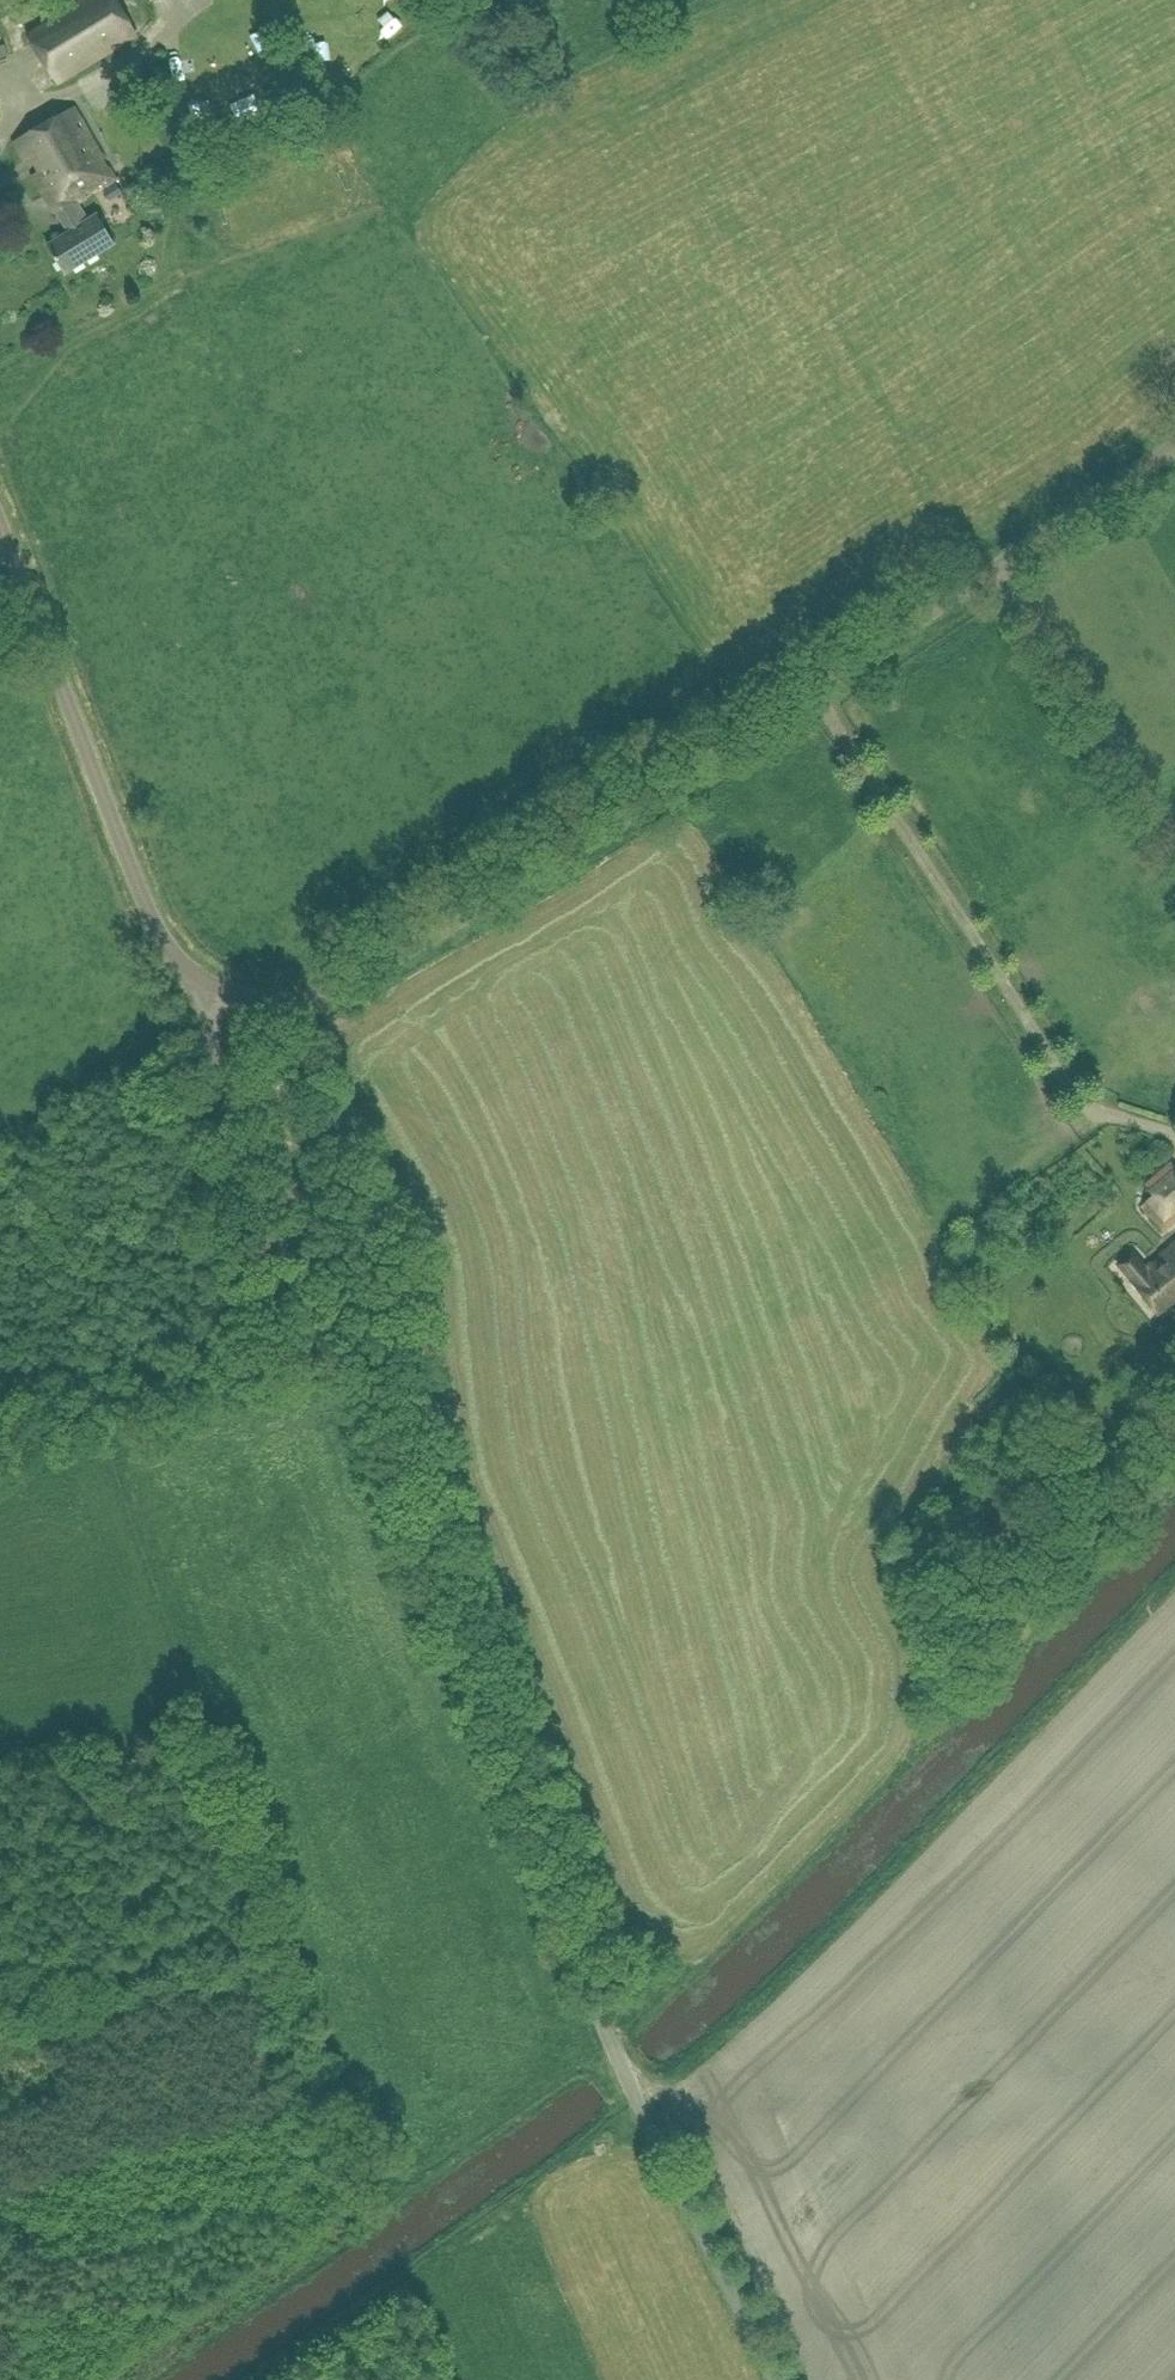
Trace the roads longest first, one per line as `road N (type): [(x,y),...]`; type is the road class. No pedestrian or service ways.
road 1 (unclassified): [(215,986),(281,1002),(308,999),(404,954),(1174,446)]
road 2 (unclassified): [(215,986),(174,956),(140,886),(0,524)]
road 3 (track): [(256,2379),(537,2181),(639,2098)]

